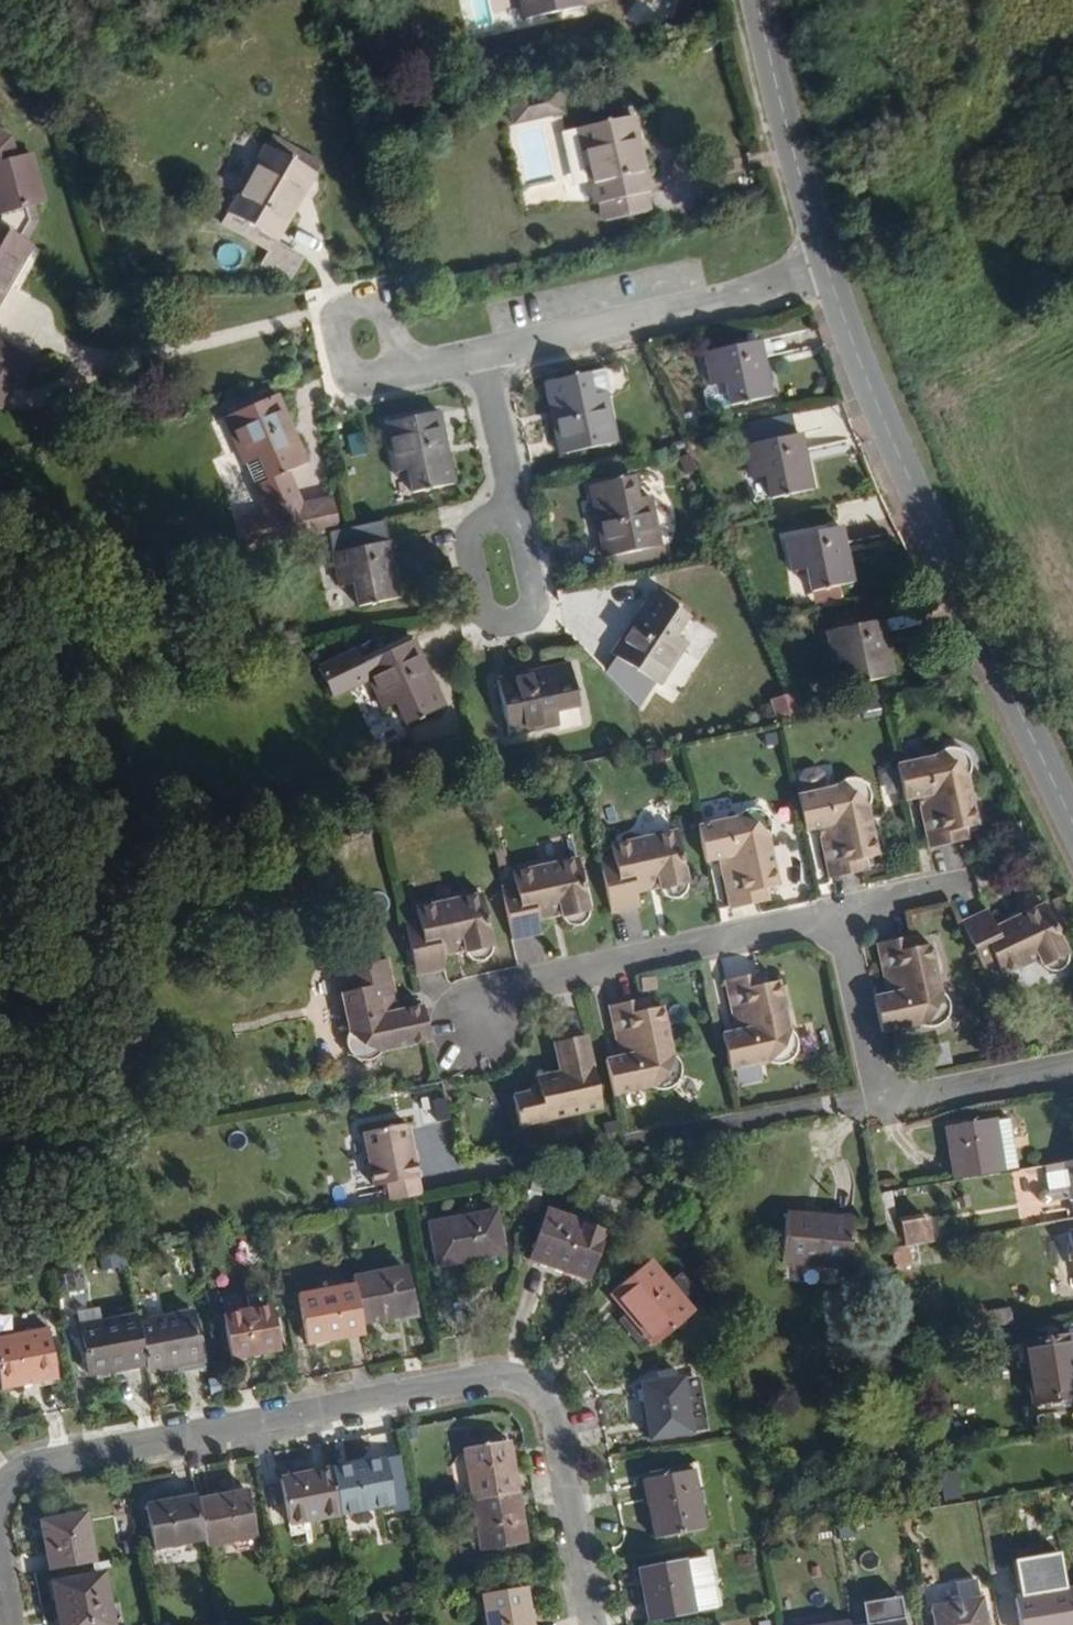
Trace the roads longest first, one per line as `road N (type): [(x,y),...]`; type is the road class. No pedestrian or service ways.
road 1 (residential): [(594,1624),(551,1392),(495,1369),(22,1468),(0,1513)]
road 2 (secondary): [(1072,821),(880,410),(829,273)]
road 3 (residential): [(1072,1061),(869,1101),(830,915)]
road 4 (residential): [(830,915),(505,989),(475,1030)]
road 5 (residential): [(829,273),(470,354)]
road 6 (secondary): [(829,273),(786,134),(759,0)]
road 7 (residential): [(507,509),(527,595),(519,615),(492,622),(471,613),(459,549),(472,521)]
road 8 (residential): [(392,371),(342,383),(325,312),(376,301)]
road 9 (residential): [(470,354),(507,509)]
road 10 (residential): [(830,915),(959,888)]

